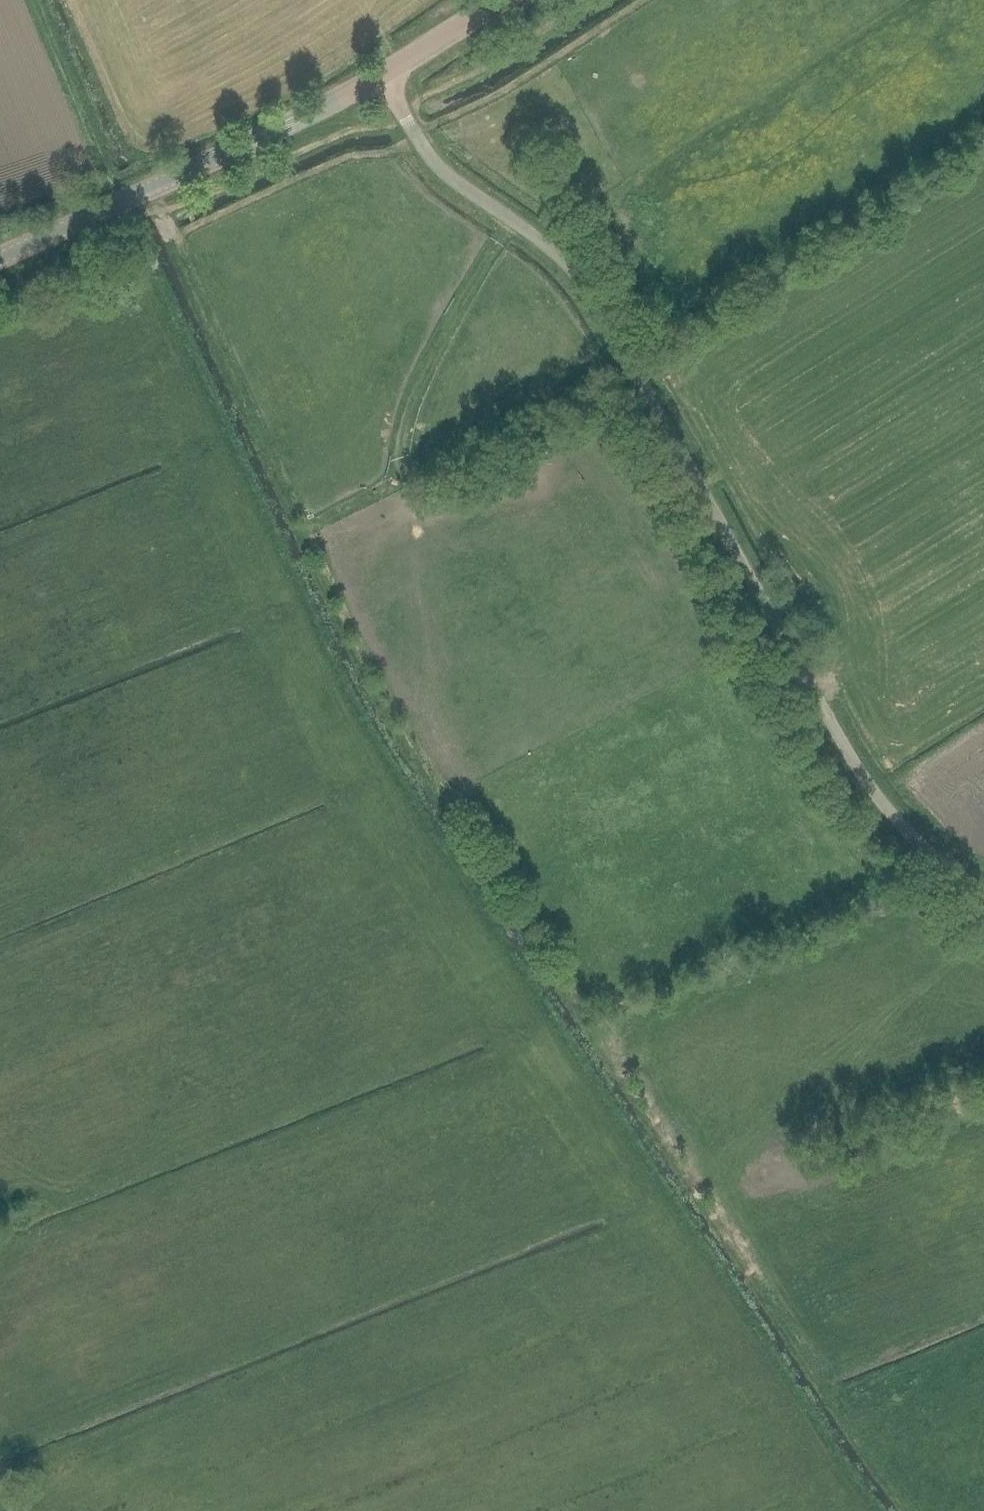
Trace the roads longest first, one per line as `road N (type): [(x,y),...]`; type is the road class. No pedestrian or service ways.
road 1 (unclassified): [(983,895),(916,840),(856,763),(595,296),(566,262),(438,166),(387,71)]
road 2 (tertiary): [(0,259),(387,71)]
road 3 (tertiary): [(387,71),(498,0)]

